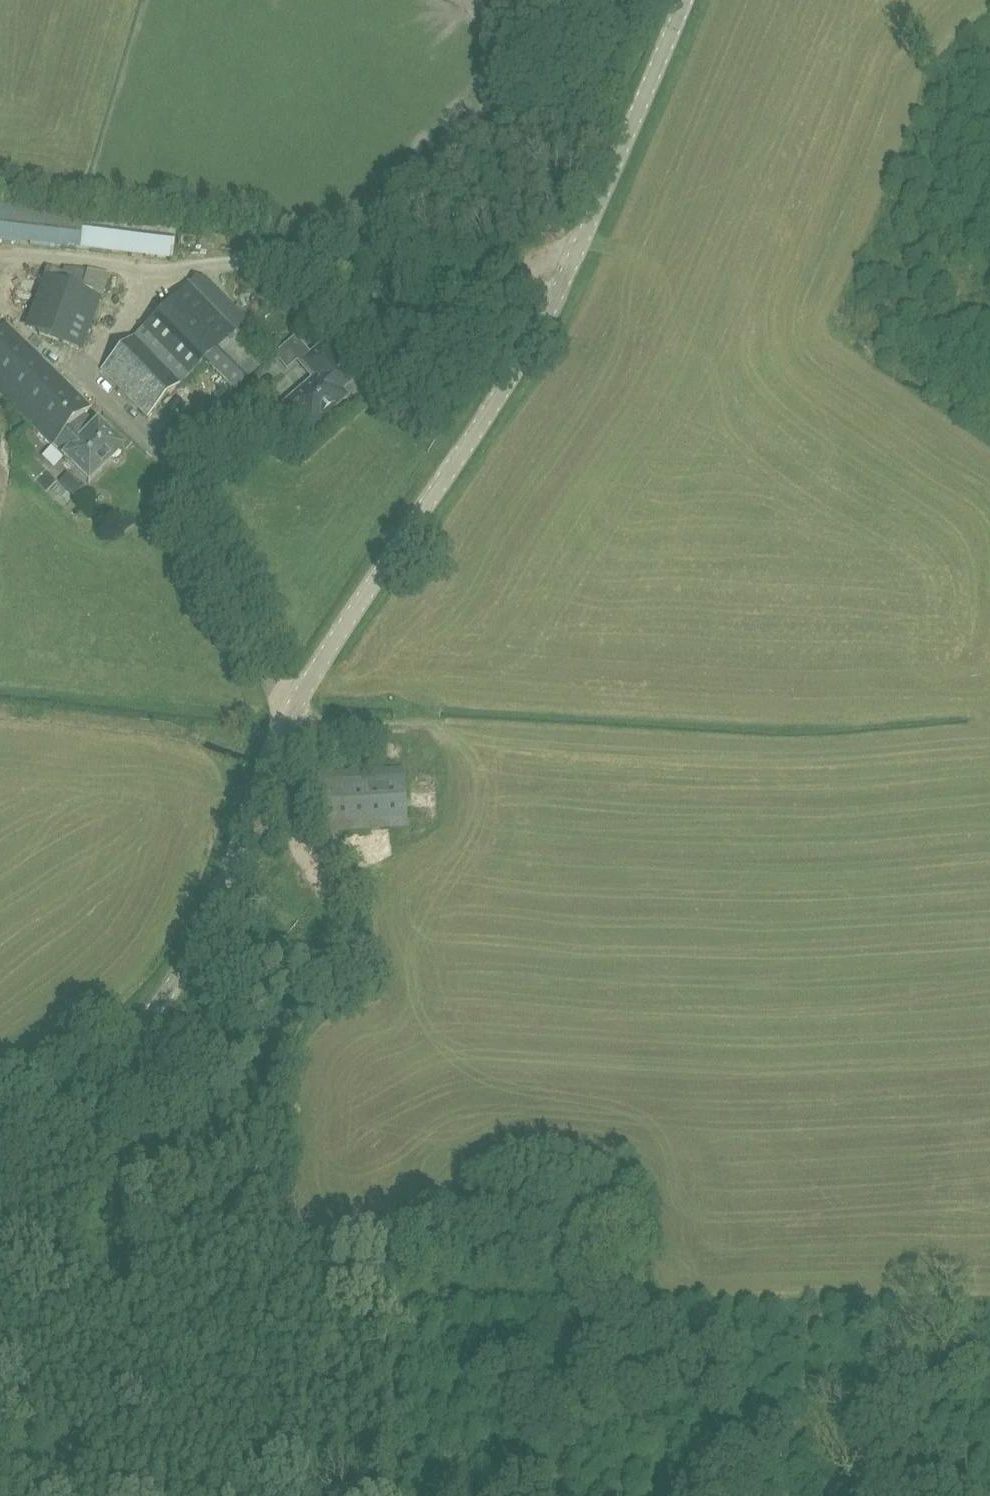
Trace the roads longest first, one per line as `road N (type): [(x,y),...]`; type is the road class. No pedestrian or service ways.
road 1 (unclassified): [(0,1134),(122,1044),(161,1005),(200,946),(291,714),(564,281),(684,0)]

